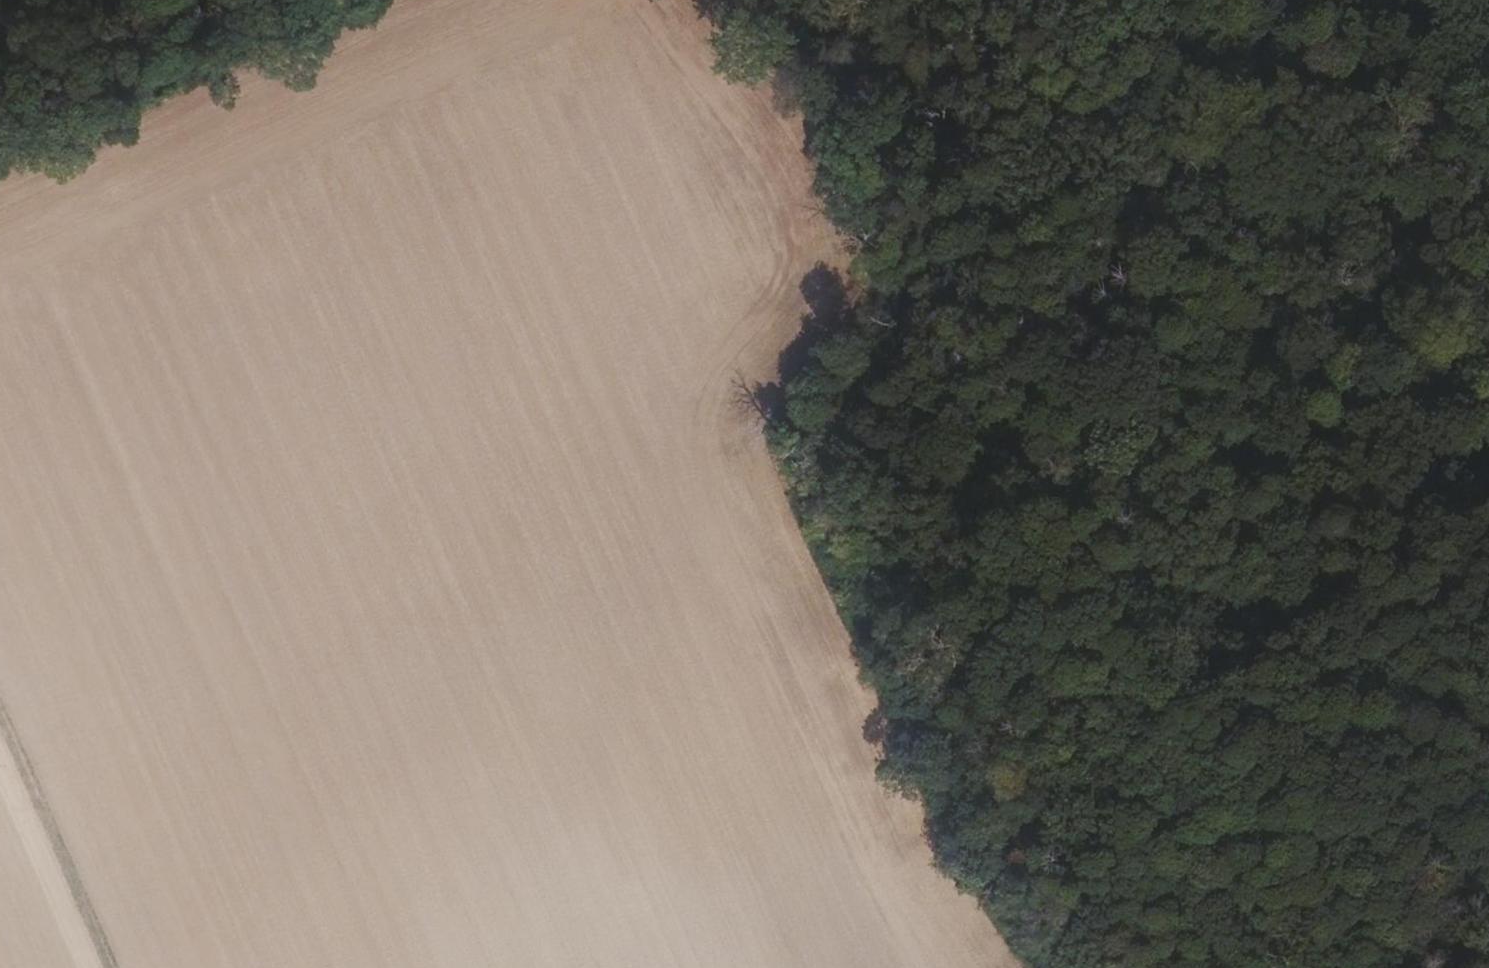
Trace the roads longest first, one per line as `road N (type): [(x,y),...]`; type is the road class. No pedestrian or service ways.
road 1 (track): [(0,715),(109,967)]

